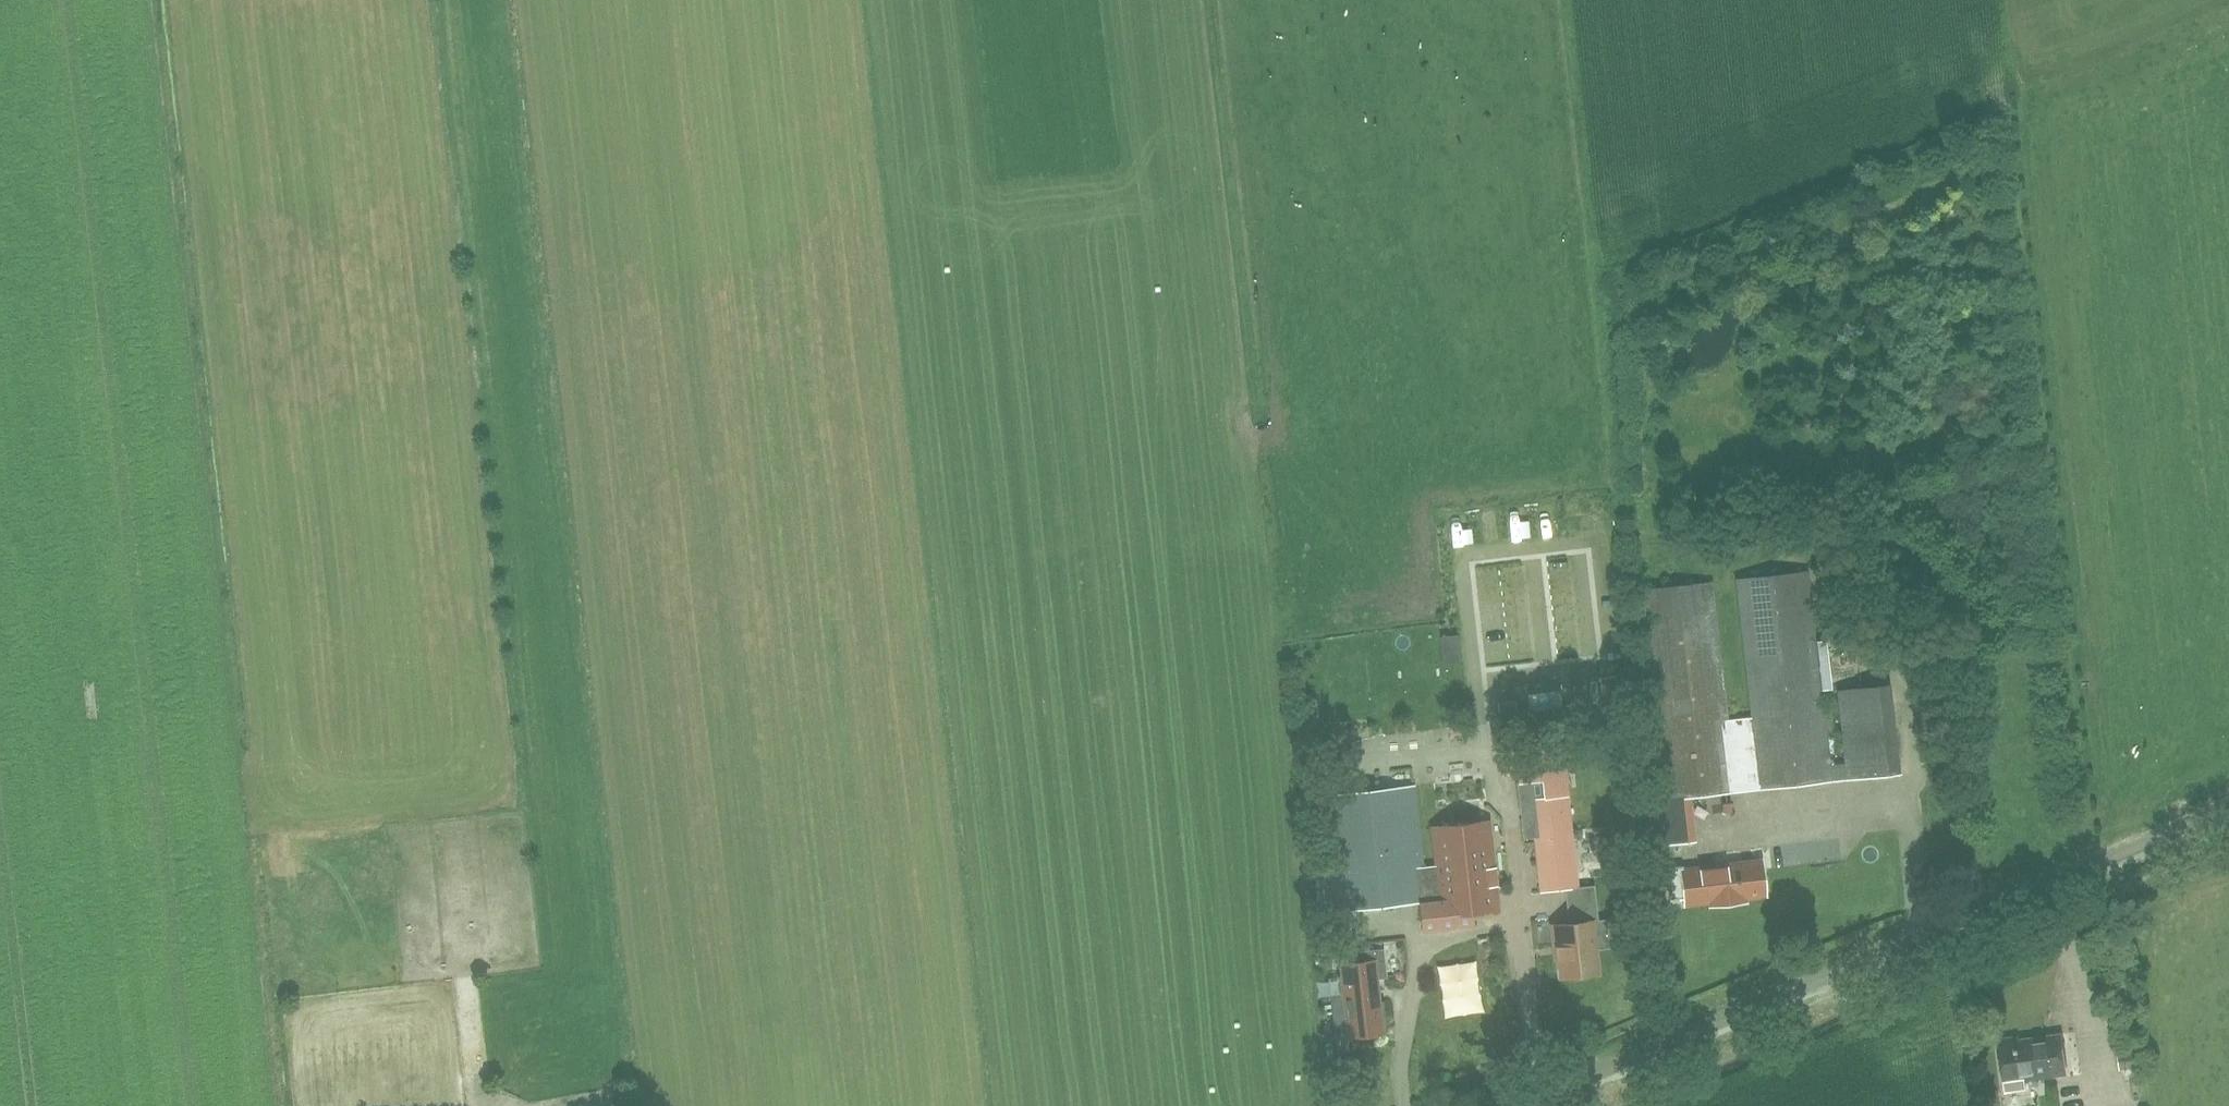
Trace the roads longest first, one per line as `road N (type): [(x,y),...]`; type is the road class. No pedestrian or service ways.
road 1 (unclassified): [(1522,1105),(2228,808)]

